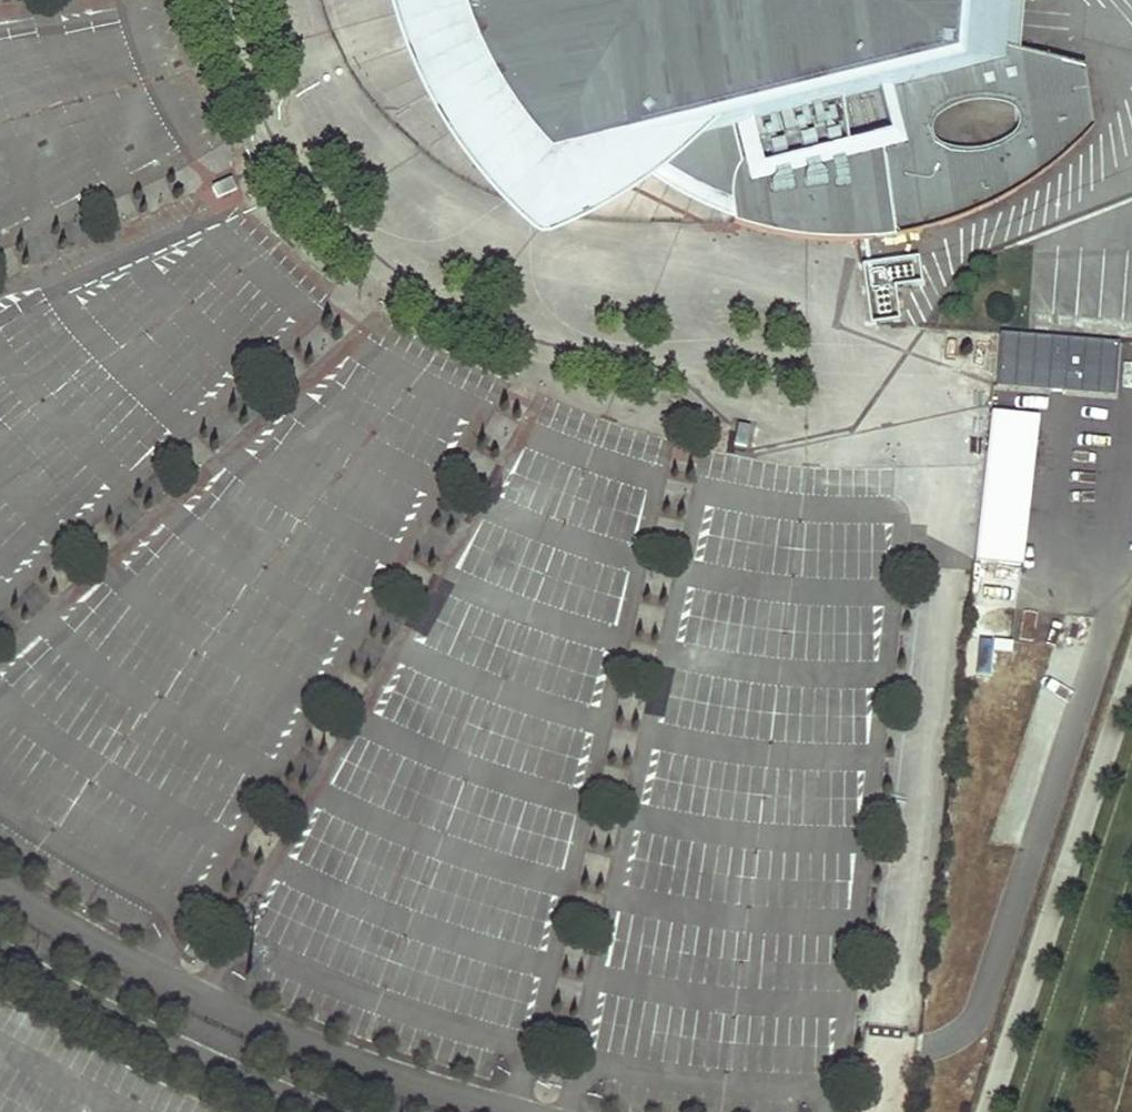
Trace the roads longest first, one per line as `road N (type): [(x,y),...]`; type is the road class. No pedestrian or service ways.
road 1 (residential): [(0,959),(164,1049),(312,1111)]

